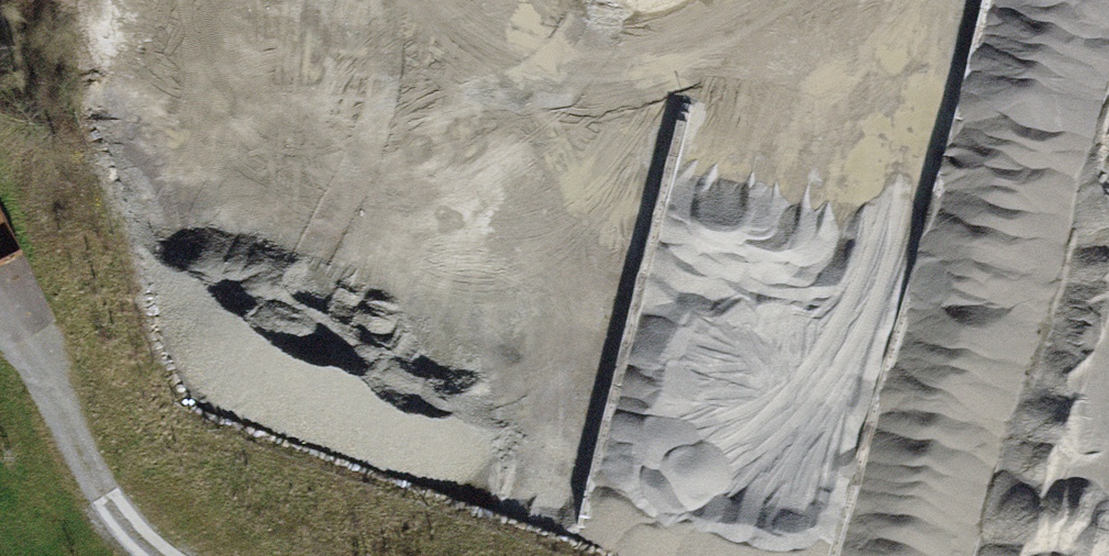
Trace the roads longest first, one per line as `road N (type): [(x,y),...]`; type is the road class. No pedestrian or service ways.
road 1 (track): [(1108,489),(854,366),(403,246)]
road 2 (track): [(403,246),(395,320),(581,433),(813,555)]
road 3 (track): [(0,166),(403,246)]

